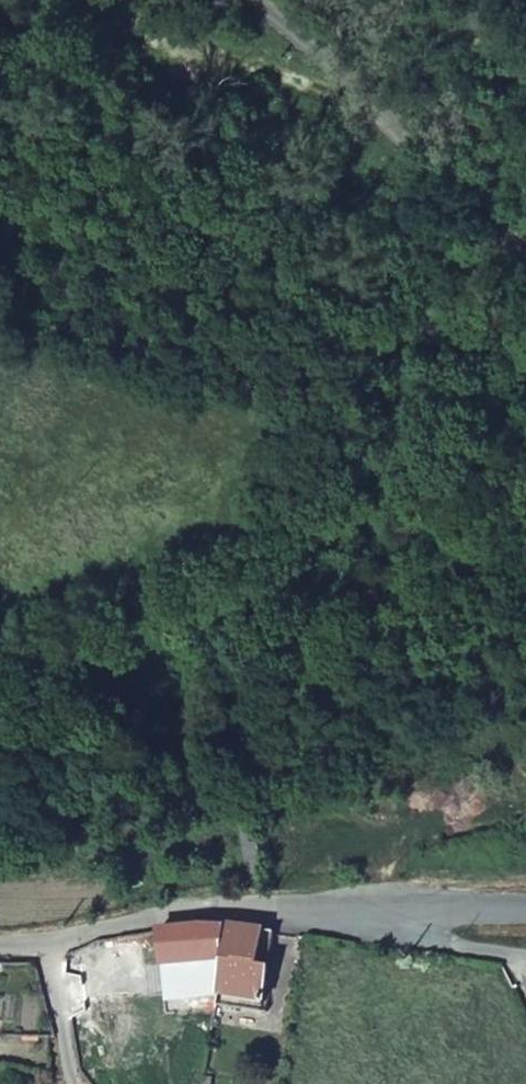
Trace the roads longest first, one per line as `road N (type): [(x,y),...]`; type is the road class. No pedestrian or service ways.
road 1 (unclassified): [(525,912),(188,912),(50,943),(0,945)]
road 2 (unclassified): [(525,246),(255,0)]

